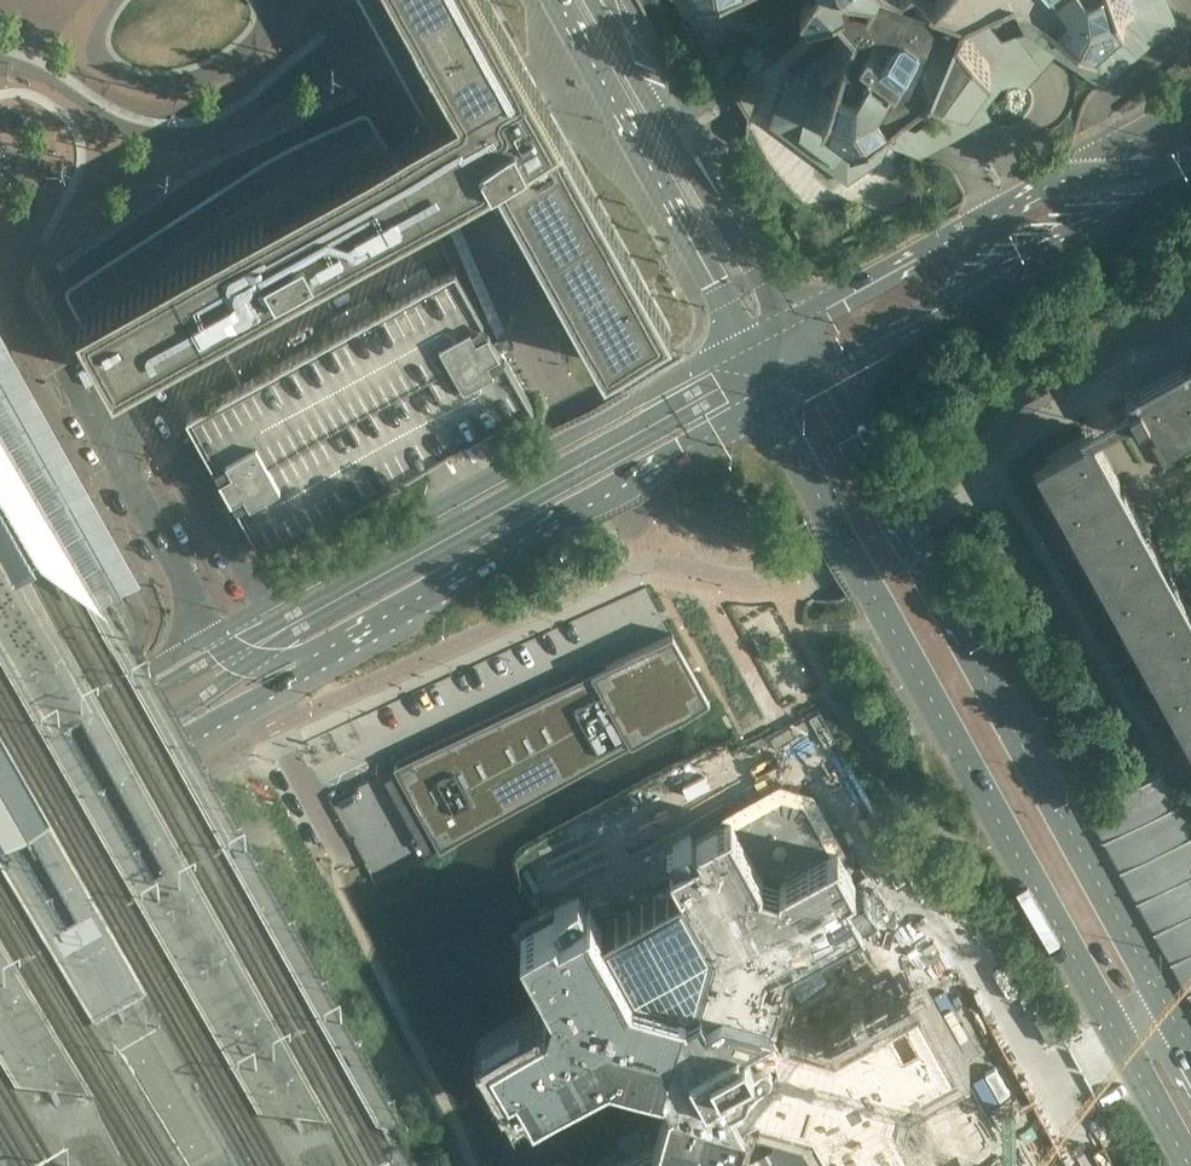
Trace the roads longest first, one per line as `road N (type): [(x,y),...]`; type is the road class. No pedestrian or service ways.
road 1 (tertiary): [(771,408),(1190,1157)]
road 2 (tertiary): [(743,344),(0,756)]
road 3 (tertiary): [(1190,1040),(821,381)]
road 4 (tertiary): [(261,696),(771,408)]
road 5 (tertiary): [(1190,106),(787,325)]
road 6 (tertiary): [(821,381),(1190,177)]
road 7 (tertiary): [(553,0),(743,344)]
road 8 (unclassified): [(305,781),(657,617)]
road 9 (tertiary): [(787,325),(599,0)]
road 10 (tertiary): [(0,838),(261,696)]

